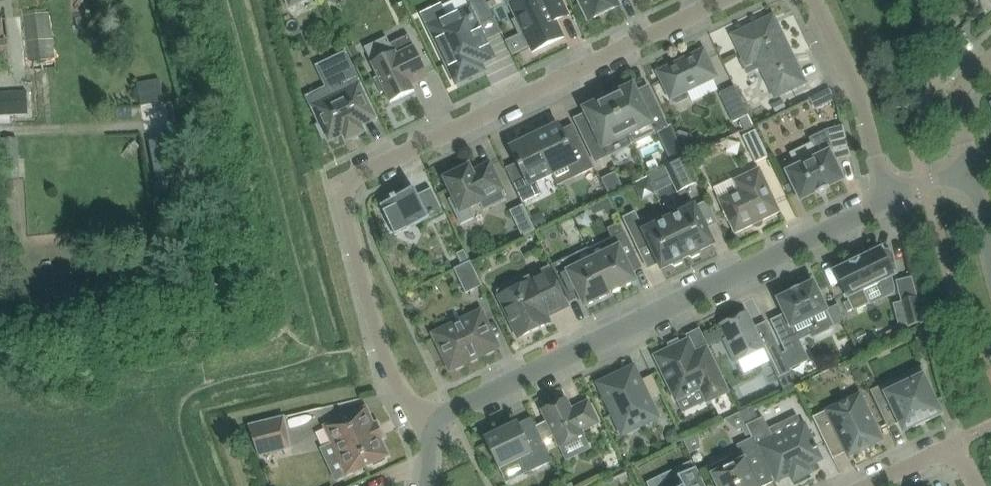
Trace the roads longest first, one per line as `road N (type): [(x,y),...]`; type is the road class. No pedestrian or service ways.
road 1 (residential): [(726,0),(350,184),(346,202),(384,355),(405,395),(432,422)]
road 2 (residential): [(886,199),(432,422)]
road 3 (residential): [(886,199),(864,107),(813,0)]
road 4 (residential): [(968,174),(958,102),(990,63)]

